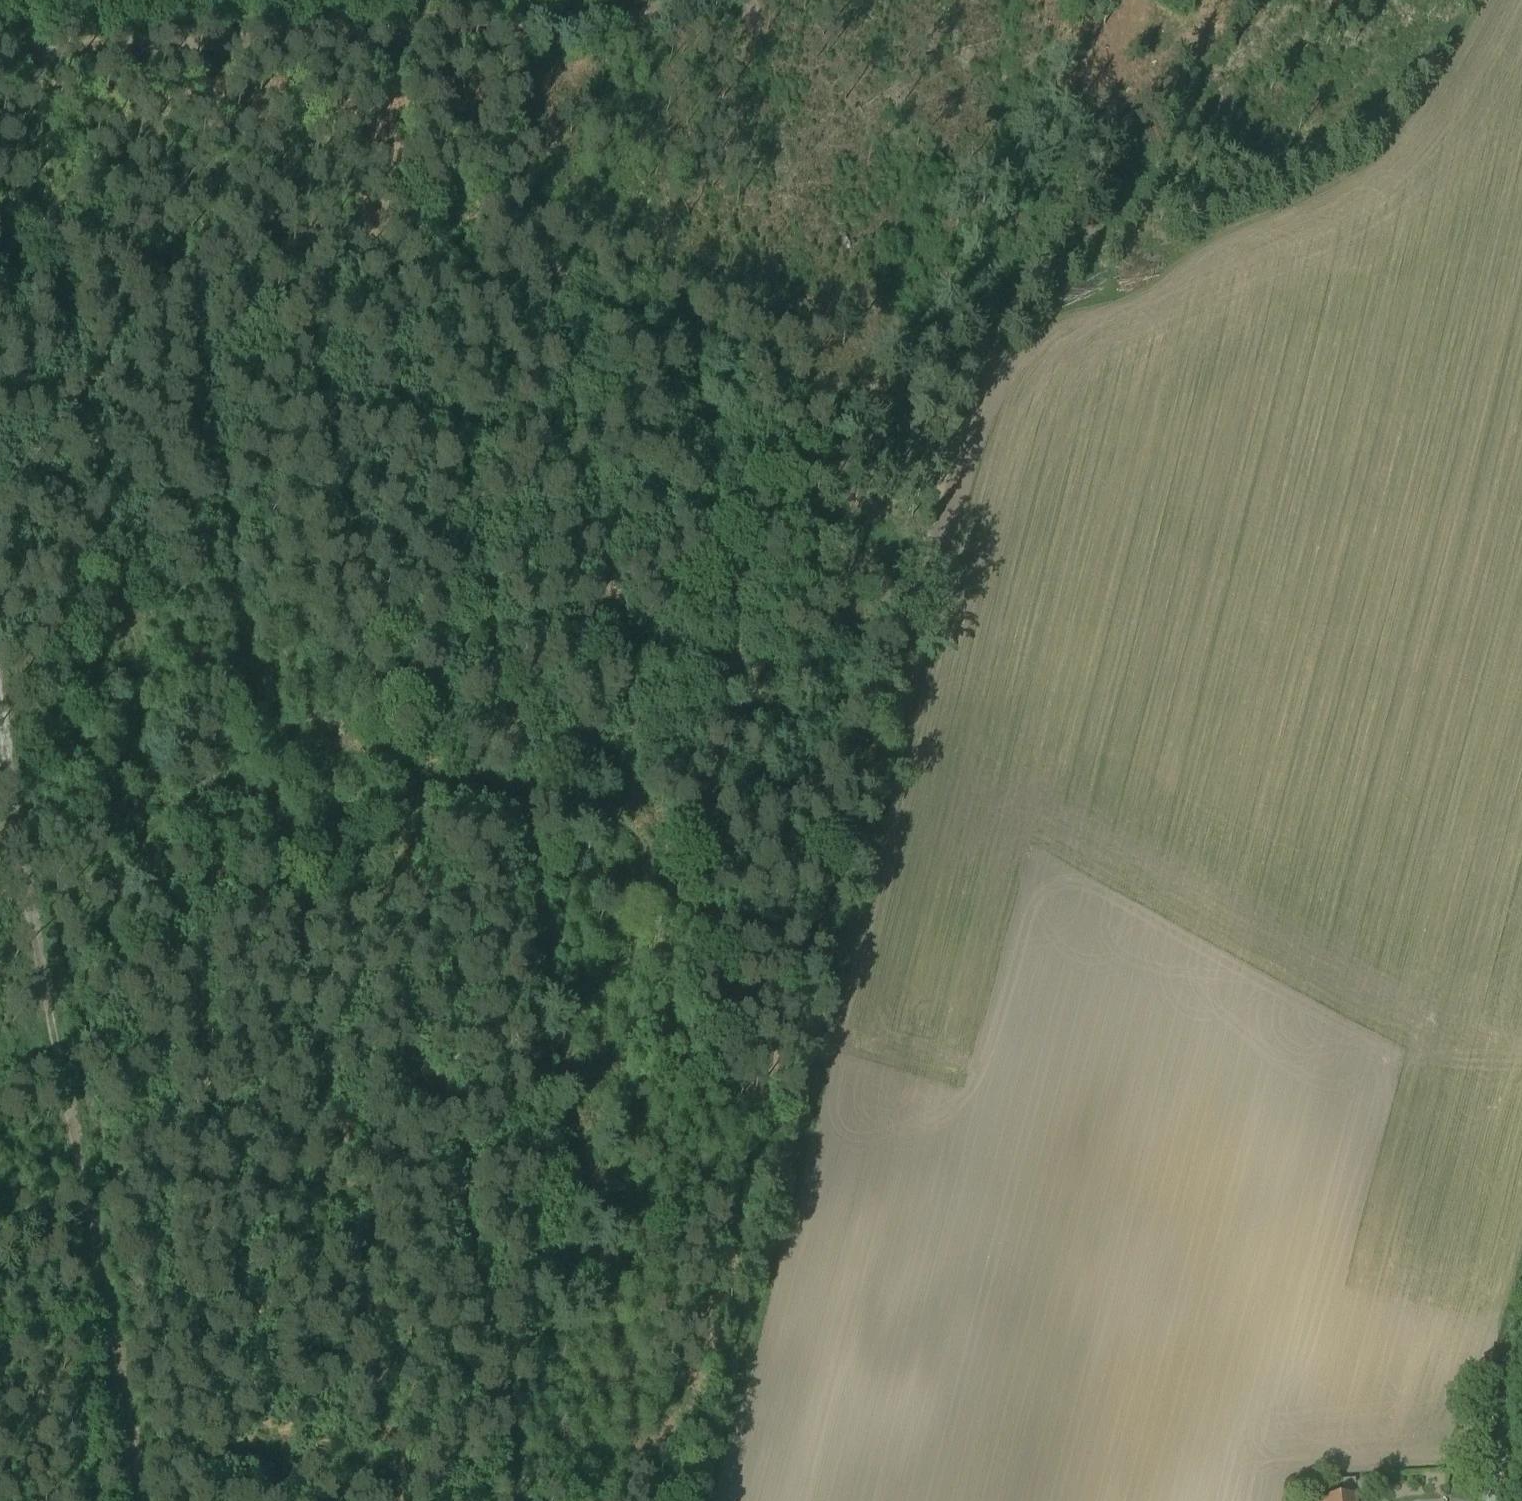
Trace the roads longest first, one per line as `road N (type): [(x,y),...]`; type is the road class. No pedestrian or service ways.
road 1 (track): [(0,691),(120,1500)]
road 2 (track): [(646,0),(608,15),(0,51)]
road 3 (residential): [(1482,1500),(1521,1357)]

